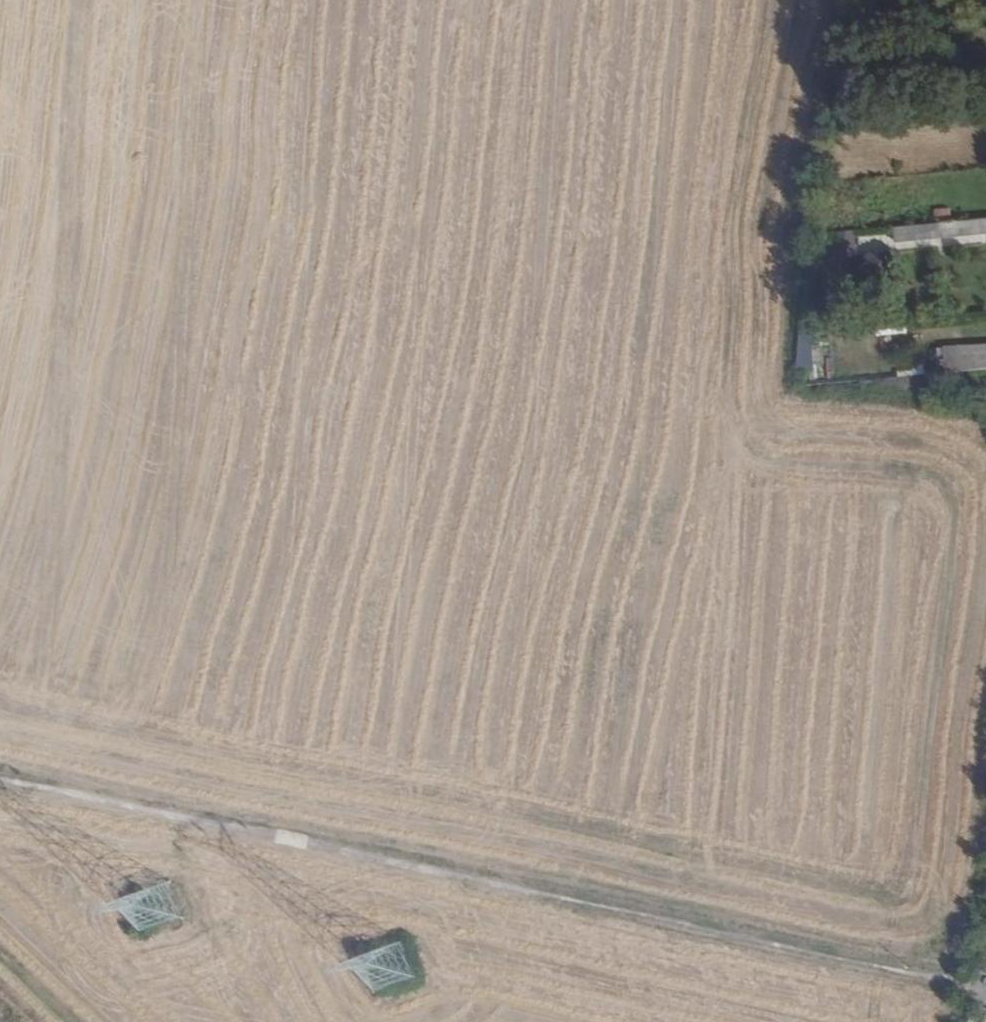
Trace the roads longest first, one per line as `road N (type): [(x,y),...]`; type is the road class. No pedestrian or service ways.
road 1 (track): [(0,785),(979,988)]

